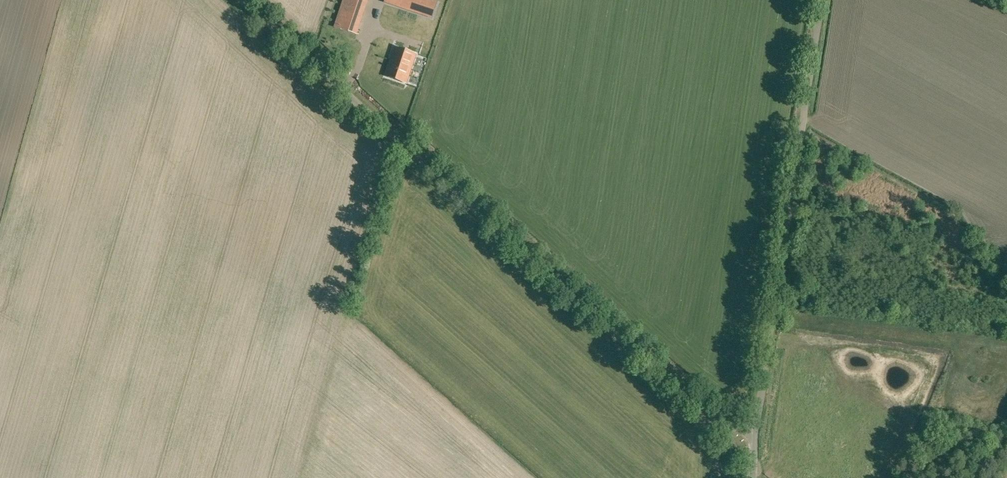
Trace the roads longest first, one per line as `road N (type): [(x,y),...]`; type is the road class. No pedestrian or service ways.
road 1 (unclassified): [(754,435),(696,410),(244,0)]
road 2 (unclassified): [(754,435),(820,0)]

